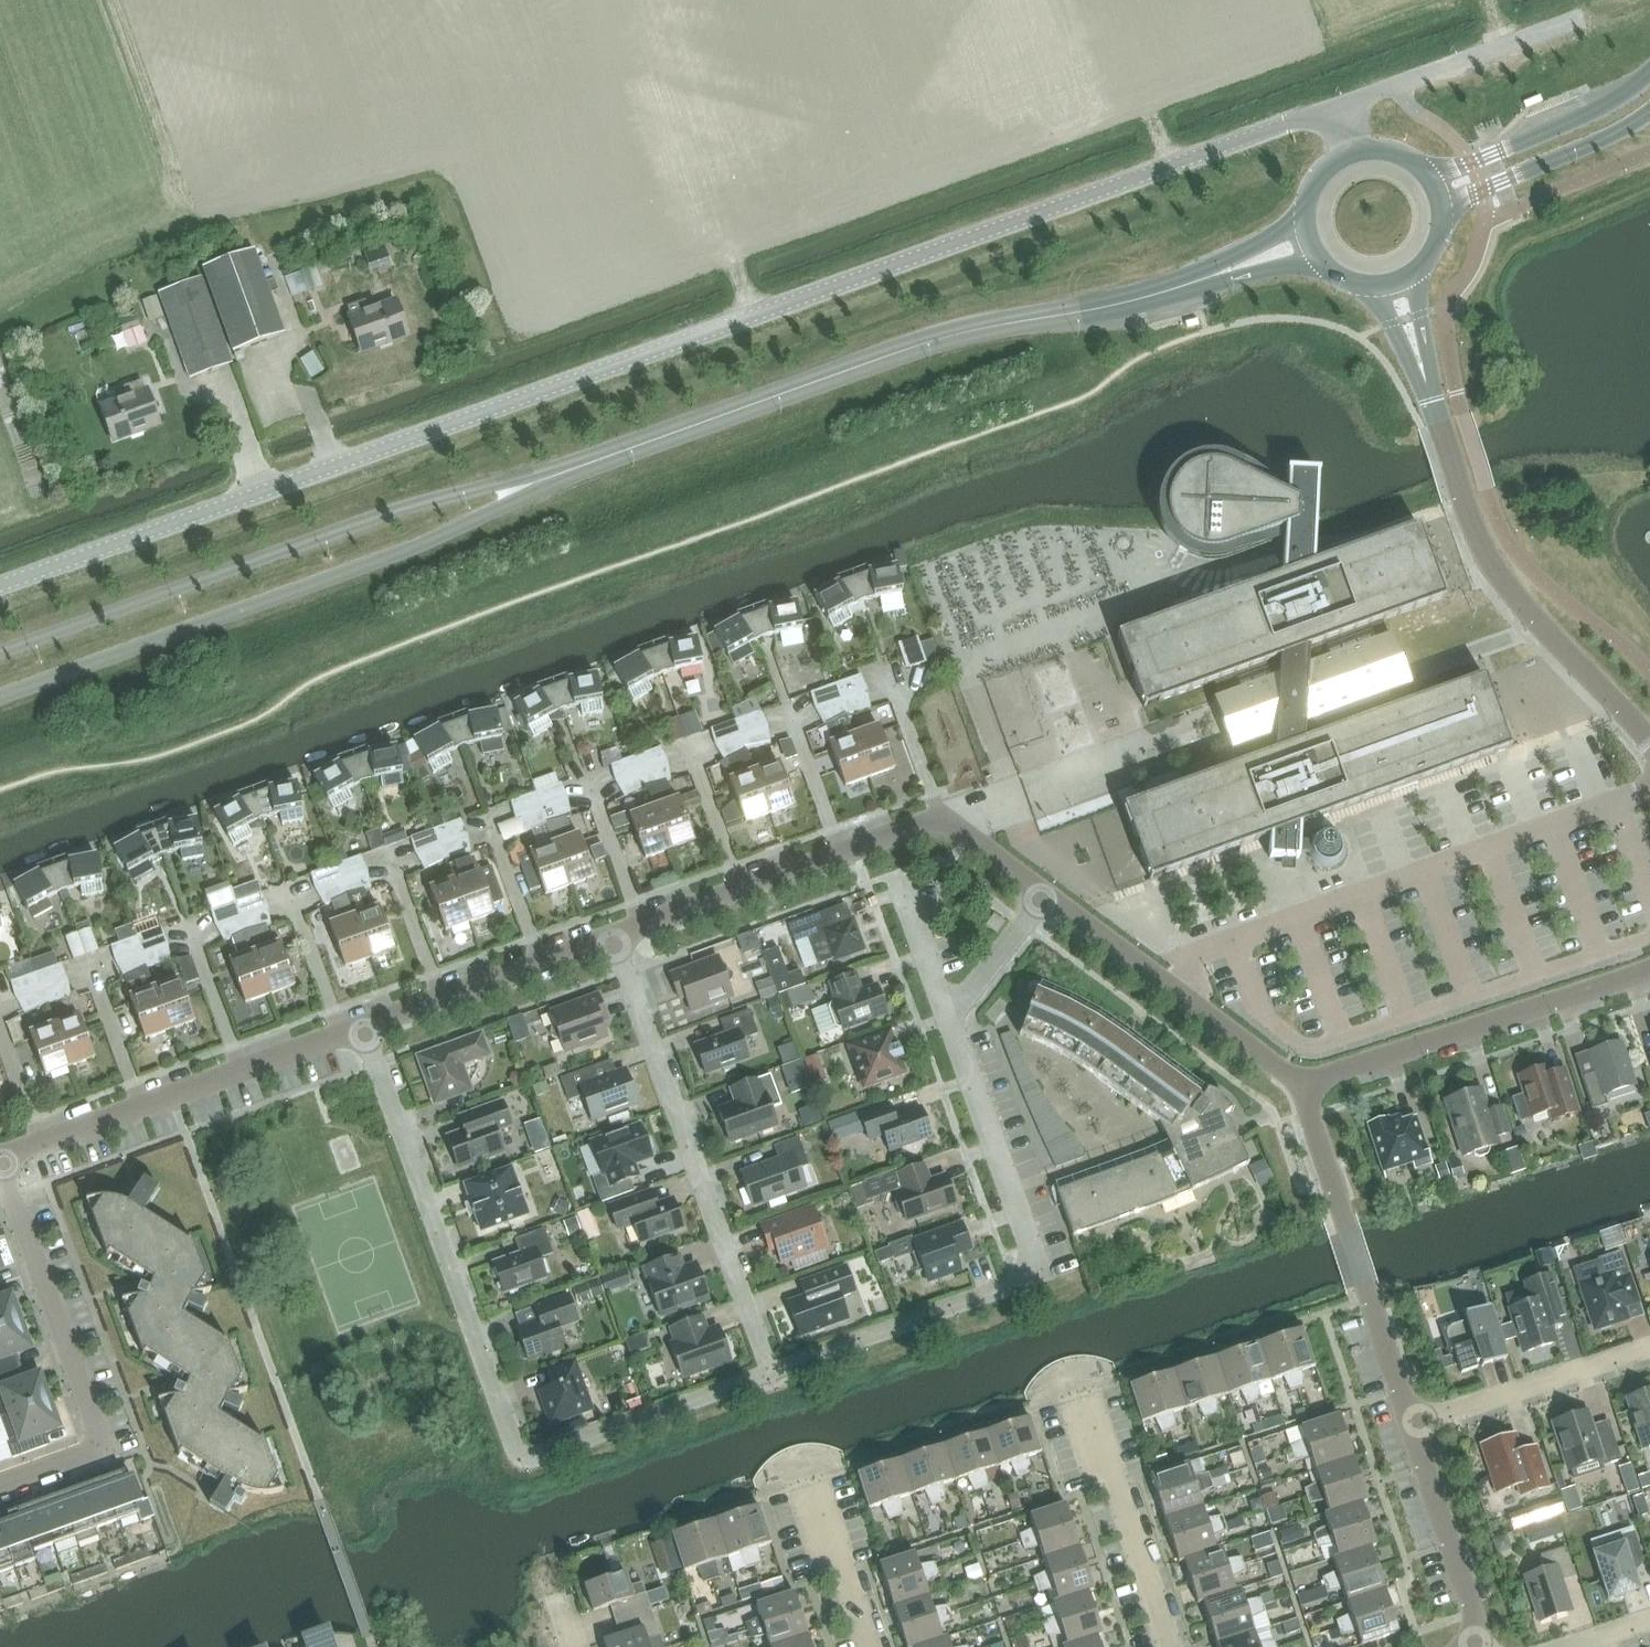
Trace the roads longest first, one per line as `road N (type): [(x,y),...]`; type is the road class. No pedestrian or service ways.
road 1 (unclassified): [(0,585),(1330,108)]
road 2 (tertiary): [(561,473),(906,350),(1132,302),(1310,245)]
road 3 (residential): [(768,1374),(525,1464),(366,1029)]
road 4 (tertiary): [(0,697),(416,547),(561,473)]
road 5 (track): [(811,1491),(819,1481),(1370,1300)]
road 6 (tertiary): [(561,473),(403,505),(0,652)]
road 7 (track): [(1401,1391),(841,1573)]
road 8 (residential): [(1649,742),(1488,559),(1396,285)]
road 9 (residential): [(611,939),(942,817),(1045,898)]
road 10 (residential): [(768,1374),(611,939)]
road 11 (residential): [(0,1484),(100,1448),(0,1164)]
road 12 (residential): [(0,1163),(366,1029)]
road 13 (residential): [(1413,1430),(1306,1079)]
road 14 (residential): [(1306,1079),(1649,970)]
road 15 (residential): [(1009,1196),(1028,1257),(1010,1286),(768,1374)]
road 16 (residential): [(1045,898),(1288,1074),(1306,1079)]
road 17 (residential): [(1171,1646),(1082,1393)]
road 18 (unclassified): [(1330,108),(1576,19)]
road 19 (residential): [(366,1029),(611,939)]
road 20 (residential): [(1413,1430),(1649,1348)]
road 21 (tertiary): [(1649,75),(1582,119),(1424,174)]
road 22 (tertiary): [(1442,220),(1481,192),(1649,114)]
road 23 (residential): [(1486,1646),(1413,1430)]
road 24 (residential): [(1009,1196),(953,1027)]
road 25 (residential): [(867,1646),(811,1491)]
road 26 (residential): [(895,877),(953,1027)]
road 27 (residential): [(953,1027),(1045,898)]

